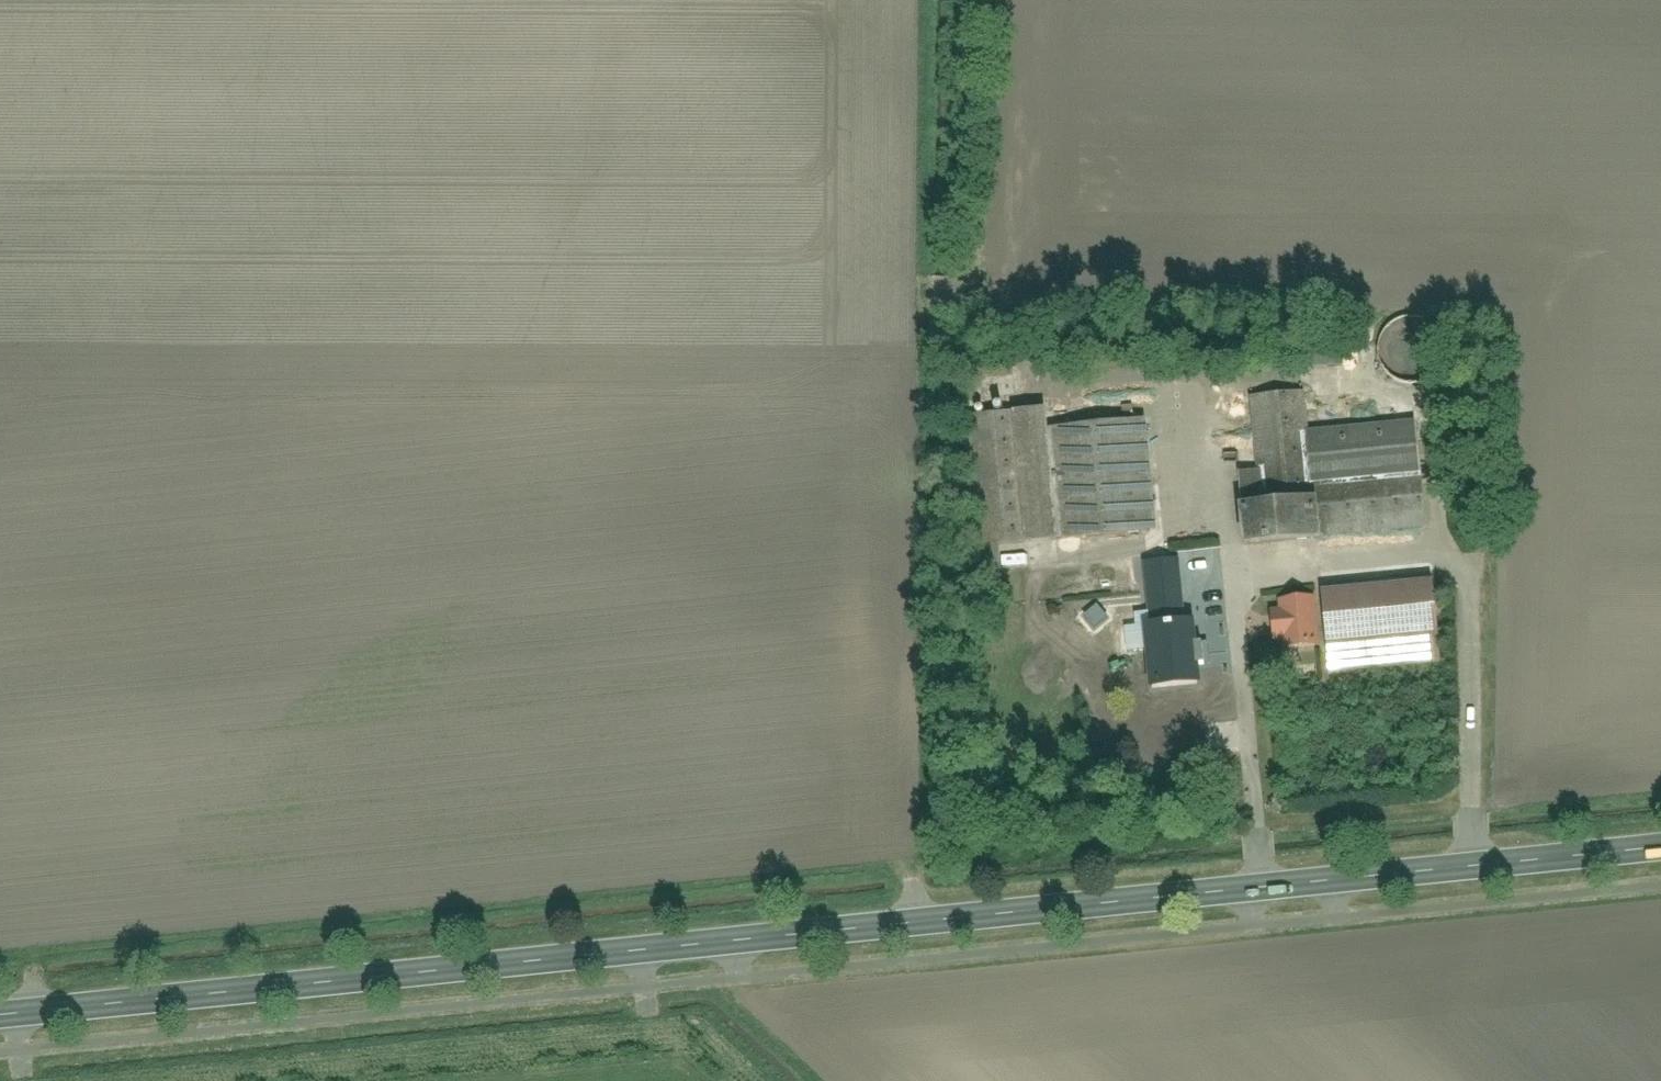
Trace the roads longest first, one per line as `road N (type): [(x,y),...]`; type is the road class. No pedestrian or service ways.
road 1 (tertiary): [(1660,836),(0,1014)]

